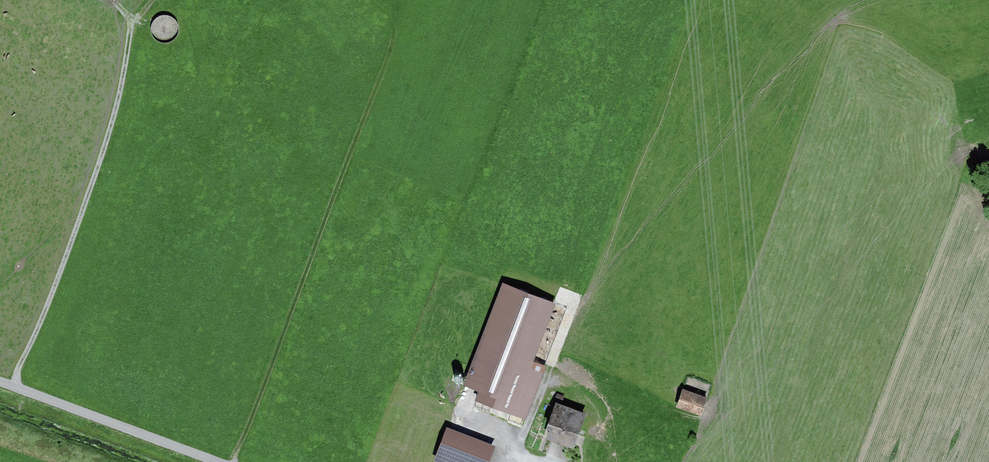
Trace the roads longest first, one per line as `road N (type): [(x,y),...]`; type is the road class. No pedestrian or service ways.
road 1 (track): [(394,0),(389,59),(234,461)]
road 2 (track): [(113,0),(131,29),(113,122),(13,385)]
road 3 (track): [(217,461),(0,381)]

